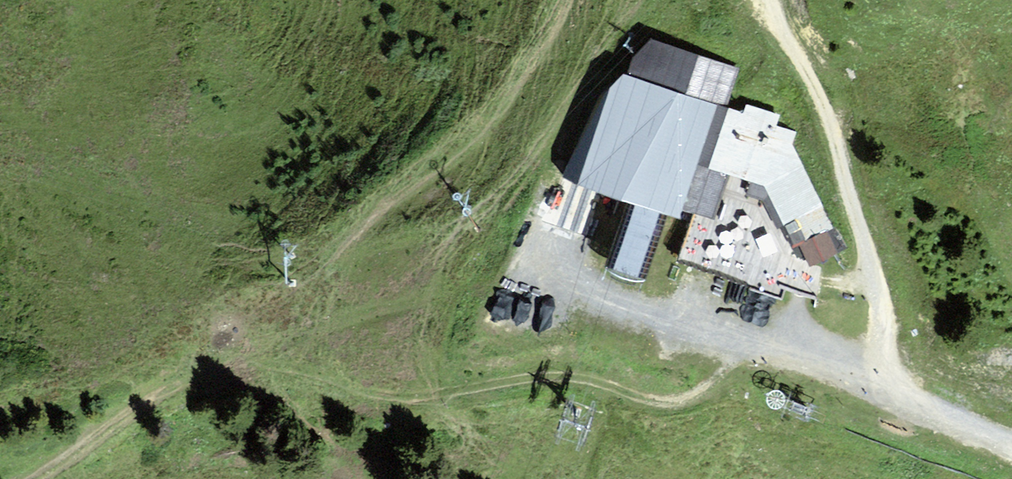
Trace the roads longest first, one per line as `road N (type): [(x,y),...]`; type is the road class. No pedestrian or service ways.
road 1 (track): [(41,478),(111,422),(220,361),(256,361),(367,392),(431,399),(566,381),(684,398),(736,368),(750,336)]
road 2 (track): [(516,262),(790,348),(1011,447)]
road 3 (track): [(220,361),(348,229),(482,128),(559,0)]

